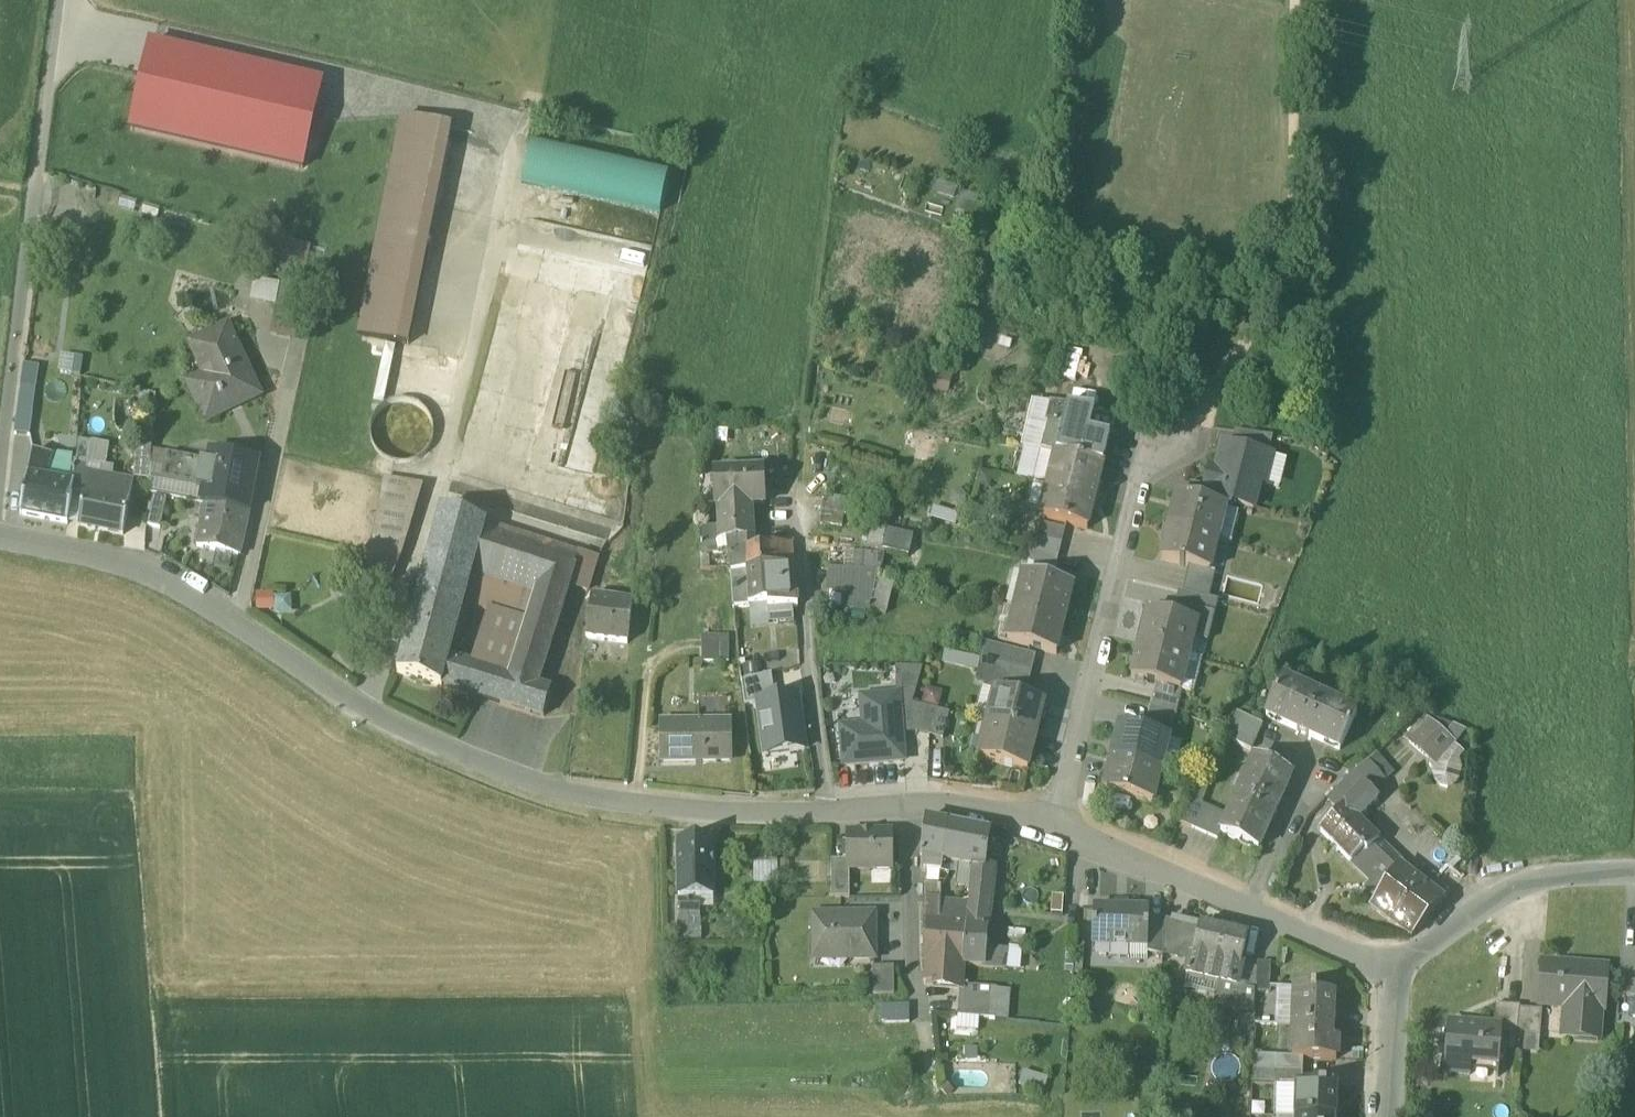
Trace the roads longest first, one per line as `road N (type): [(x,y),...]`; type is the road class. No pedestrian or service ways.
road 1 (residential): [(827,810),(763,815),(562,795),(388,725),(137,575),(0,542)]
road 2 (track): [(0,445),(58,0)]
road 3 (residential): [(1051,826),(1137,494),(1171,447)]
road 4 (residential): [(1392,962),(1334,953),(1256,909),(1051,826)]
road 5 (residential): [(827,810),(799,504)]
road 6 (residential): [(908,802),(911,971),(928,1069)]
road 7 (residential): [(1634,875),(1540,877),(1478,901),(1392,962)]
road 8 (unclassified): [(1382,1116),(1392,962)]
road 9 (residential): [(1051,826),(908,802)]

